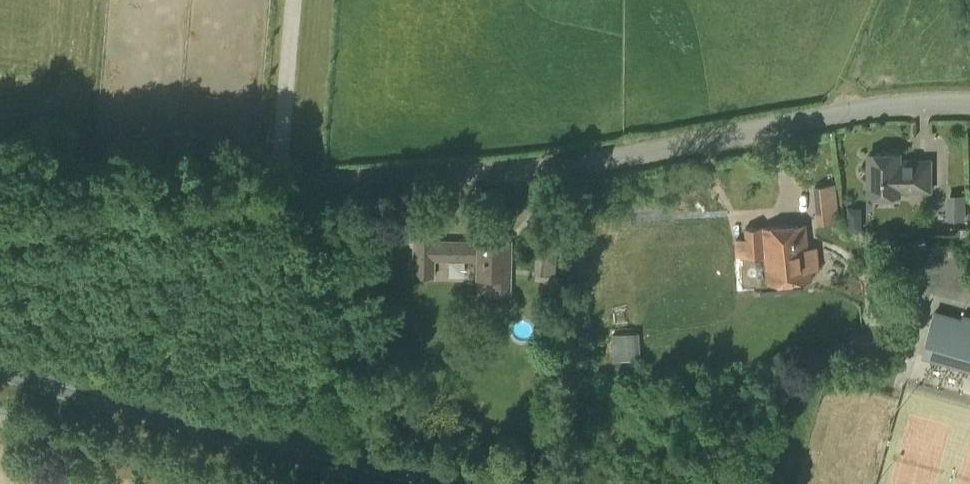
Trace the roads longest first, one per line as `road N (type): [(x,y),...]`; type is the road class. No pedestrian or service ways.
road 1 (unclassified): [(969,105),(884,108),(546,169),(0,202)]
road 2 (primary): [(419,483),(0,364)]
road 3 (unclassified): [(239,483),(0,416)]

